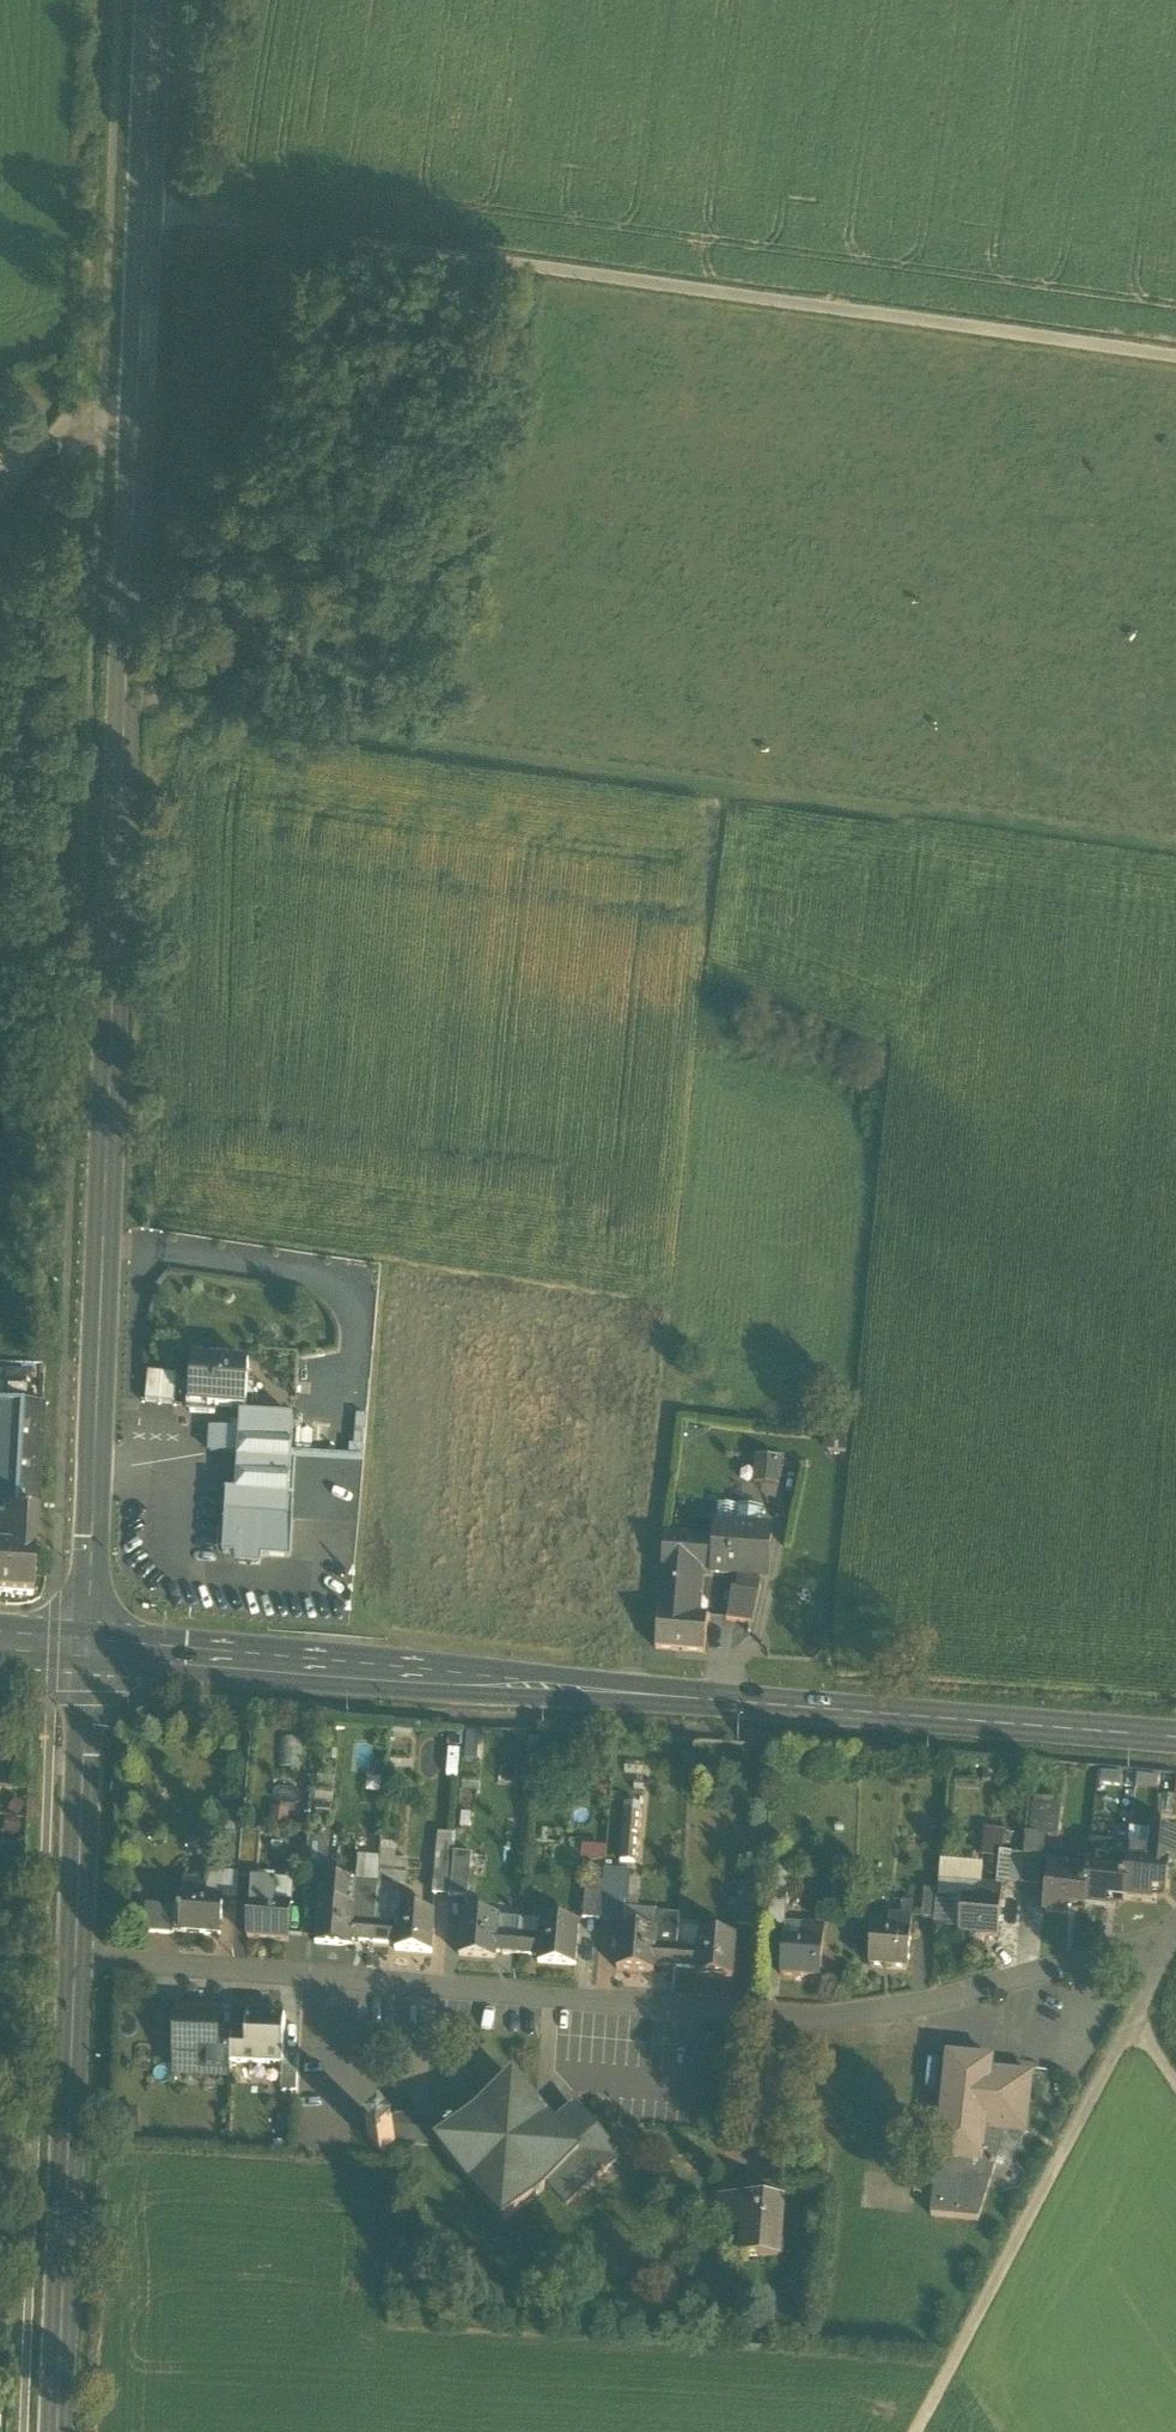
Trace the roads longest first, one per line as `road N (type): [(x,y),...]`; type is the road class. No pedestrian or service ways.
road 1 (secondary): [(88,1646),(152,0)]
road 2 (residential): [(75,1960),(800,2020),(936,1998),(1175,1926)]
road 3 (secondary): [(1175,1738),(88,1646)]
road 4 (track): [(1175,357),(145,211)]
road 5 (track): [(1175,1936),(917,2431)]
road 6 (secondary): [(57,2431),(75,1960)]
road 7 (track): [(1175,848),(730,785)]
road 8 (secondary): [(75,1960),(88,1646)]
road 9 (track): [(0,600),(70,446),(101,429),(134,430)]

